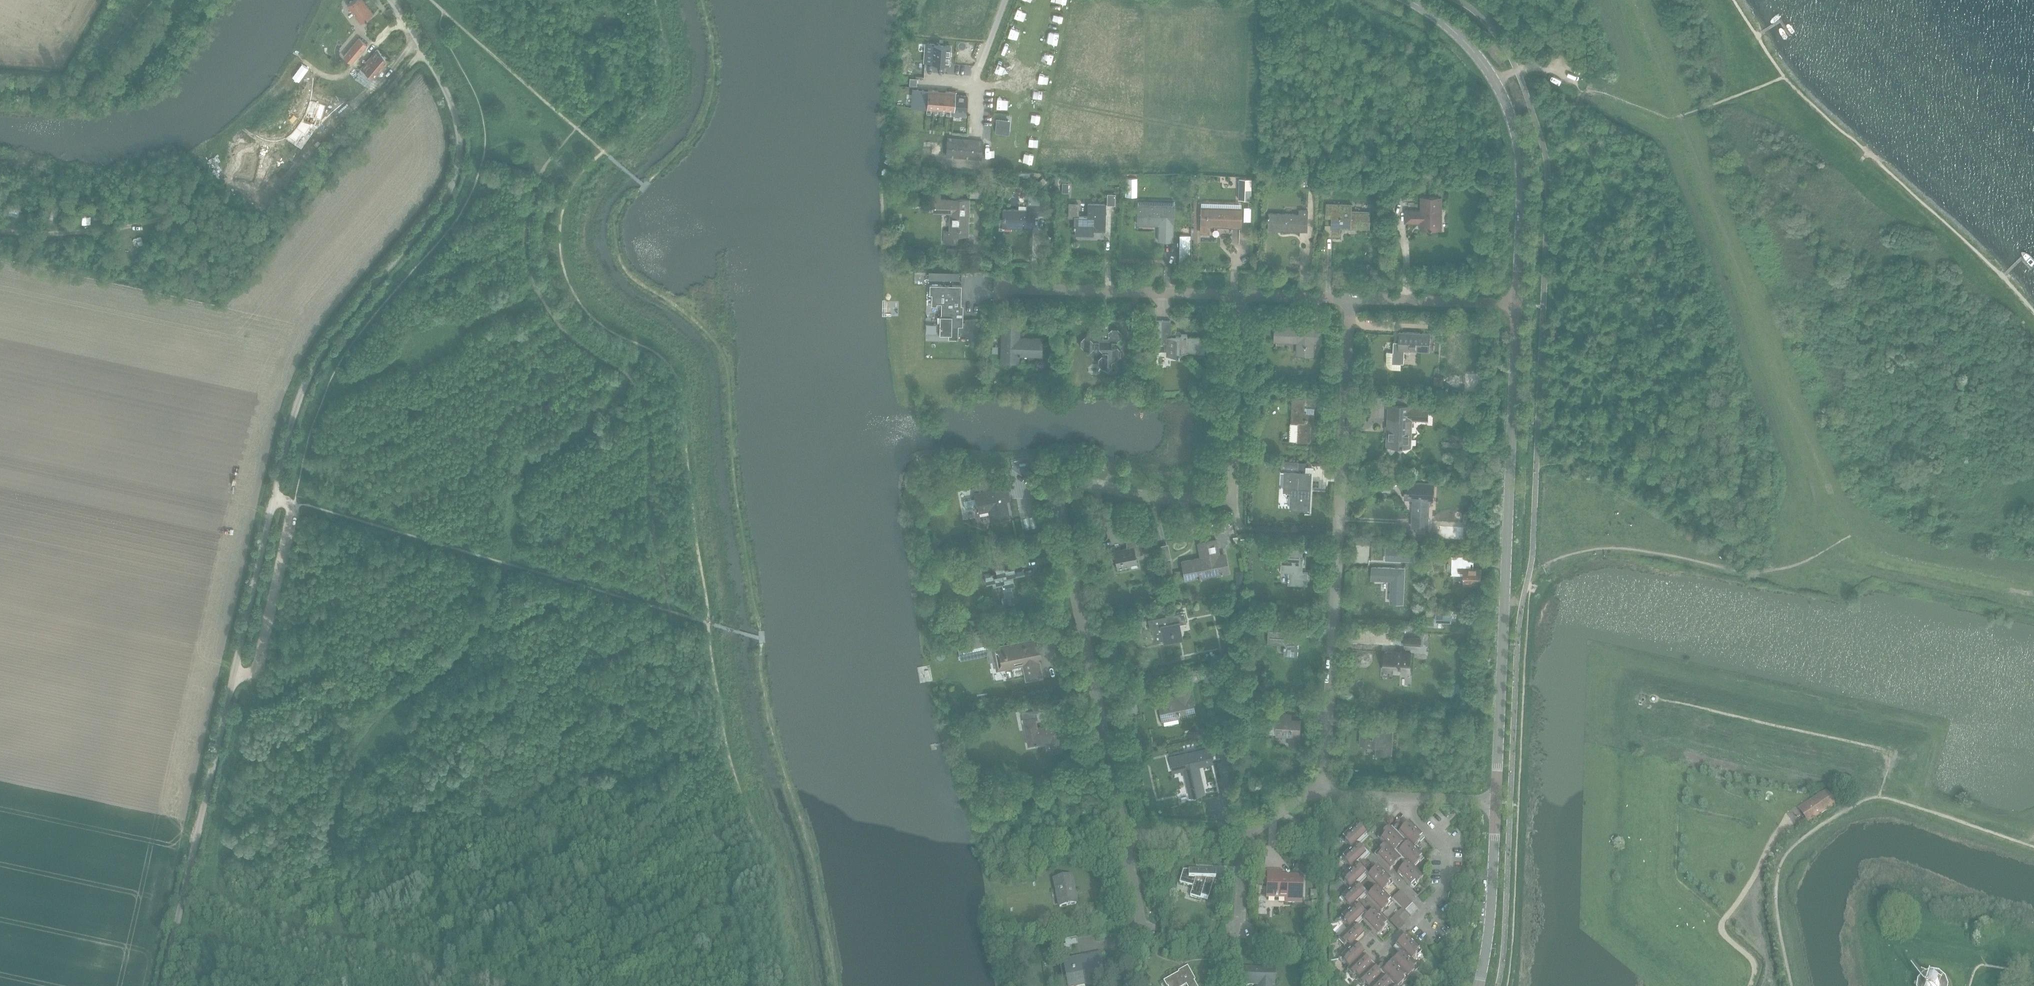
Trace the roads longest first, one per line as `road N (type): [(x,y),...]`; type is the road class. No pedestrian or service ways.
road 1 (residential): [(162,985),(295,409),(335,332),(455,177),(452,105),(391,0)]
road 2 (residential): [(1120,834),(1062,501),(1071,492),(1215,499),(1231,493),(1242,295)]
road 3 (track): [(424,54),(264,229),(189,214),(101,230),(0,230)]
road 4 (residential): [(1323,795),(1350,298)]
road 5 (secondary): [(1496,800),(1517,303)]
road 6 (secondary): [(1517,303),(1516,131),(1486,65),(1410,0)]
road 7 (residential): [(998,287),(1242,295)]
road 8 (secondary): [(1478,985),(1496,800)]
road 9 (residential): [(1350,298),(1517,303)]

